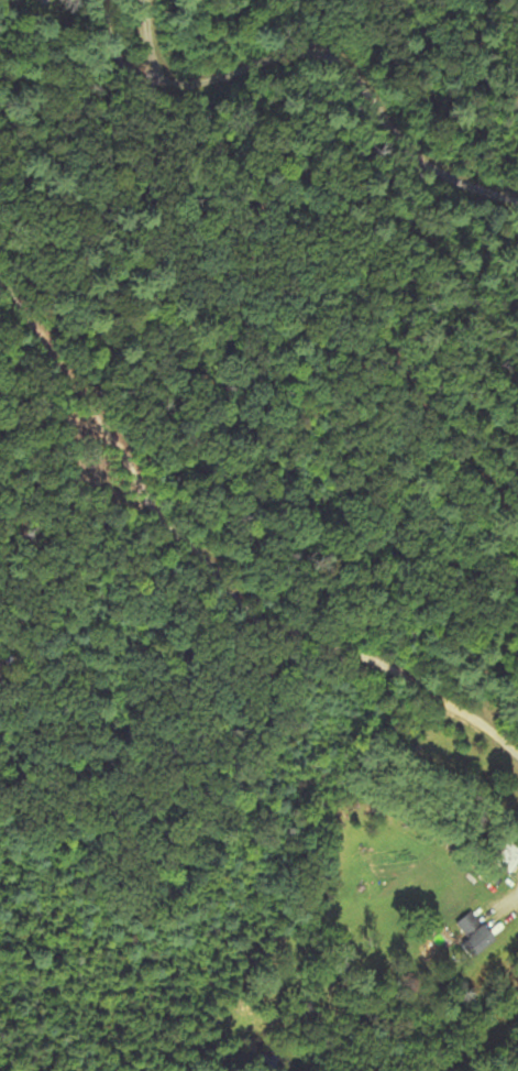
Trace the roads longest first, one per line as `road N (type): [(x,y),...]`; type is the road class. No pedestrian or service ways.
road 1 (residential): [(517,740),(397,658),(318,632),(238,591),(189,531),(170,523),(141,488),(70,362),(35,328),(0,268)]

